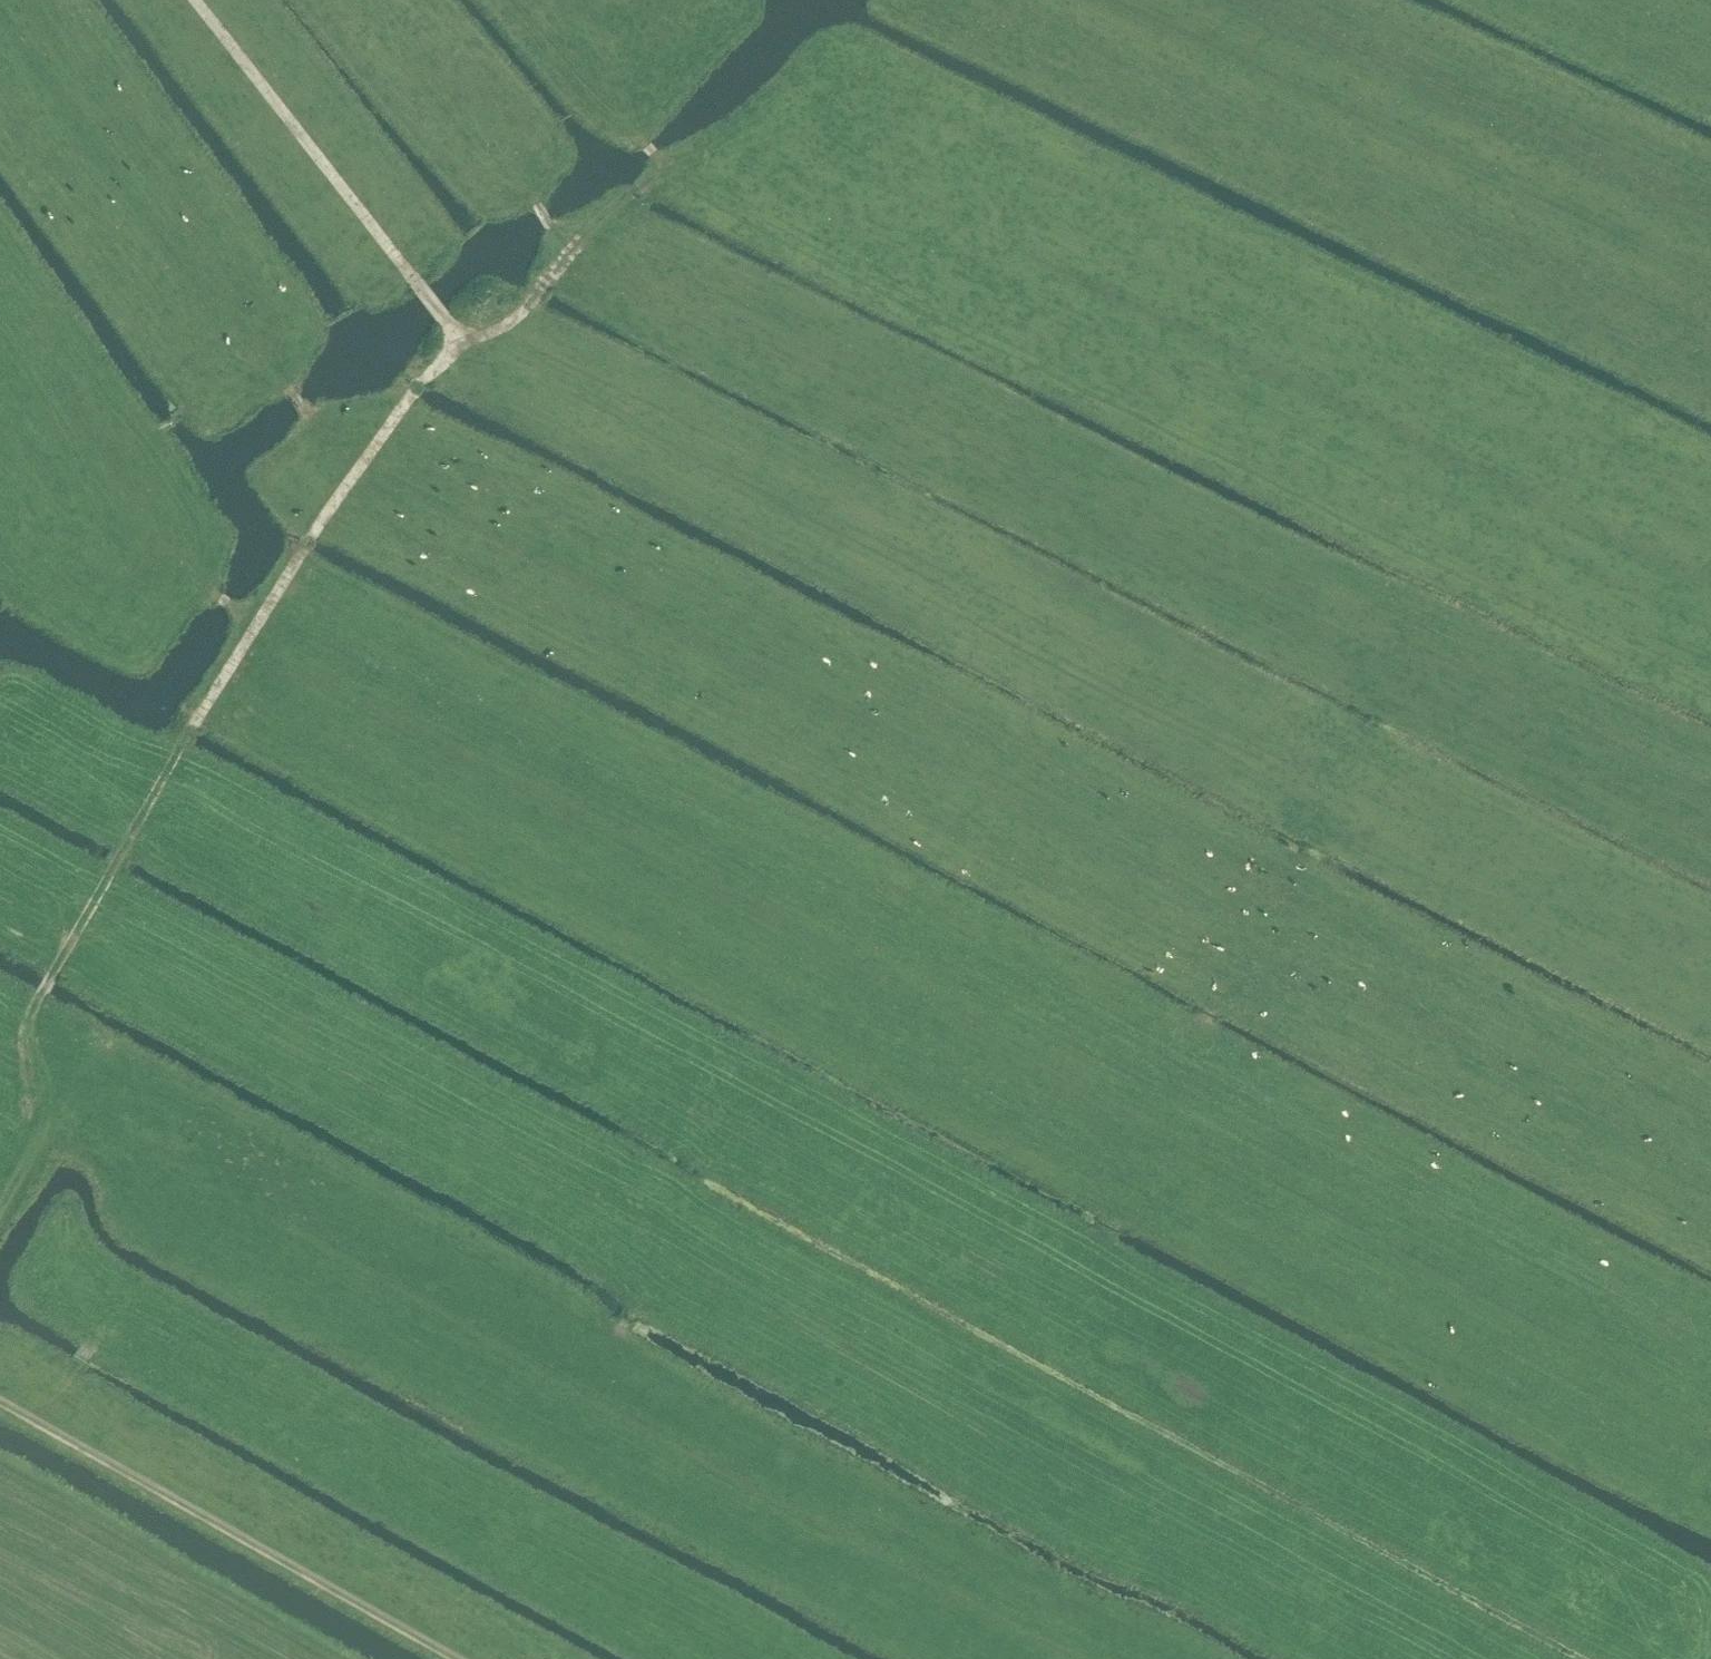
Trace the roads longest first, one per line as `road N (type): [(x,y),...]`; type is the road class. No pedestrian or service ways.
road 1 (track): [(662,173),(580,238),(530,306),(463,343),(404,411),(196,724),(59,957),(39,994),(26,1079)]
road 2 (track): [(195,0),(410,276)]

